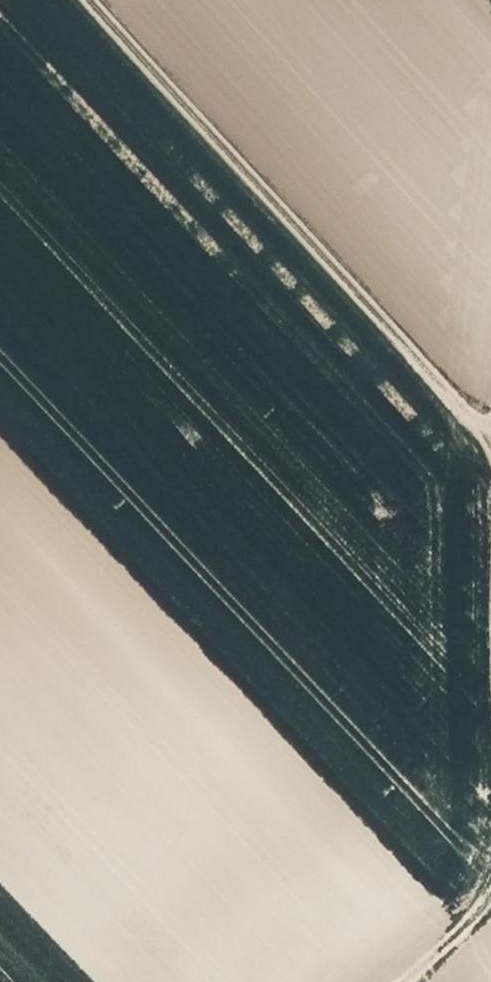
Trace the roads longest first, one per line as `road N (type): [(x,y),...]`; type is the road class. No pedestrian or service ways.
road 1 (track): [(87,0),(451,403),(490,420)]
road 2 (track): [(490,902),(398,981)]

